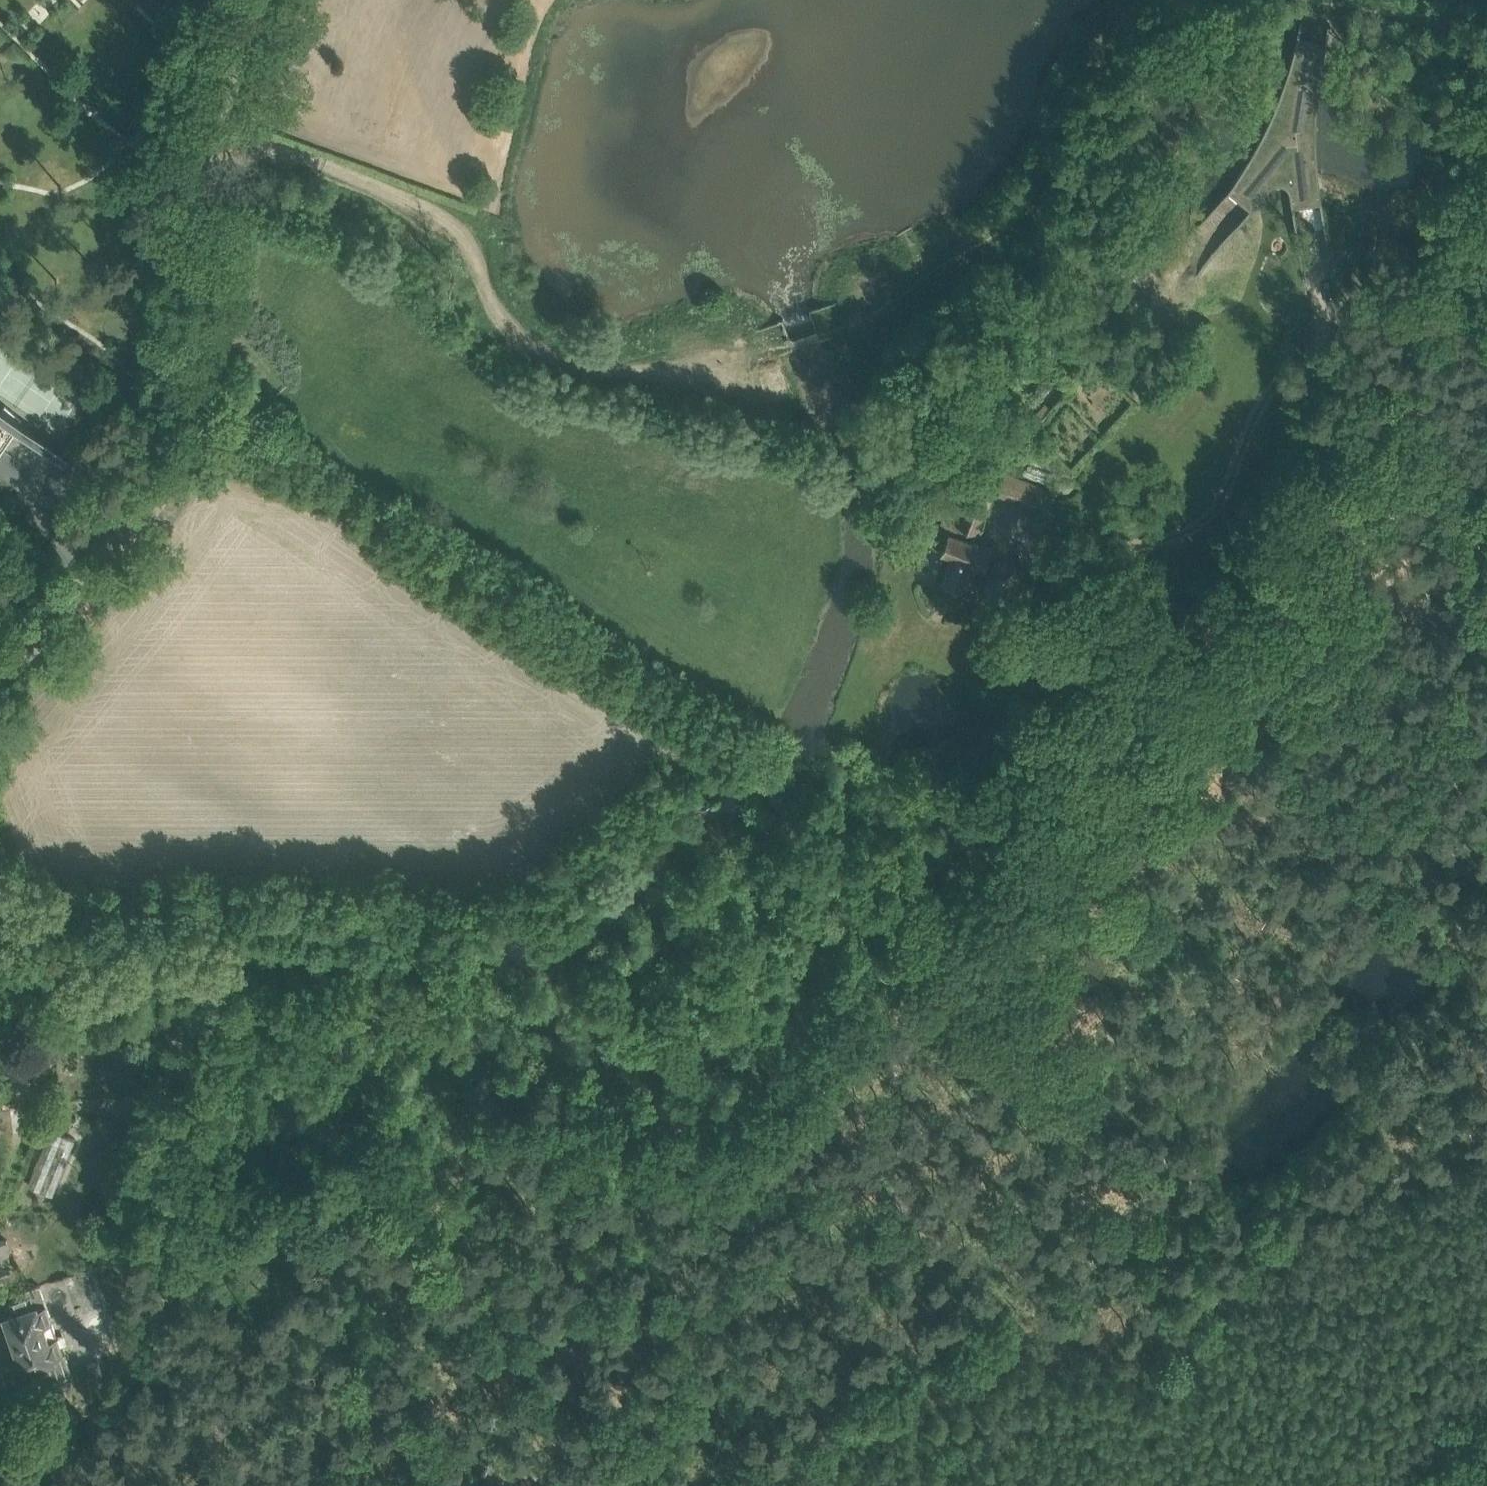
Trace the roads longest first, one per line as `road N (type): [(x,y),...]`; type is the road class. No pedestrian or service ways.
road 1 (tertiary): [(0,683),(172,478),(196,436),(206,390),(196,266),(201,175),(257,0)]

